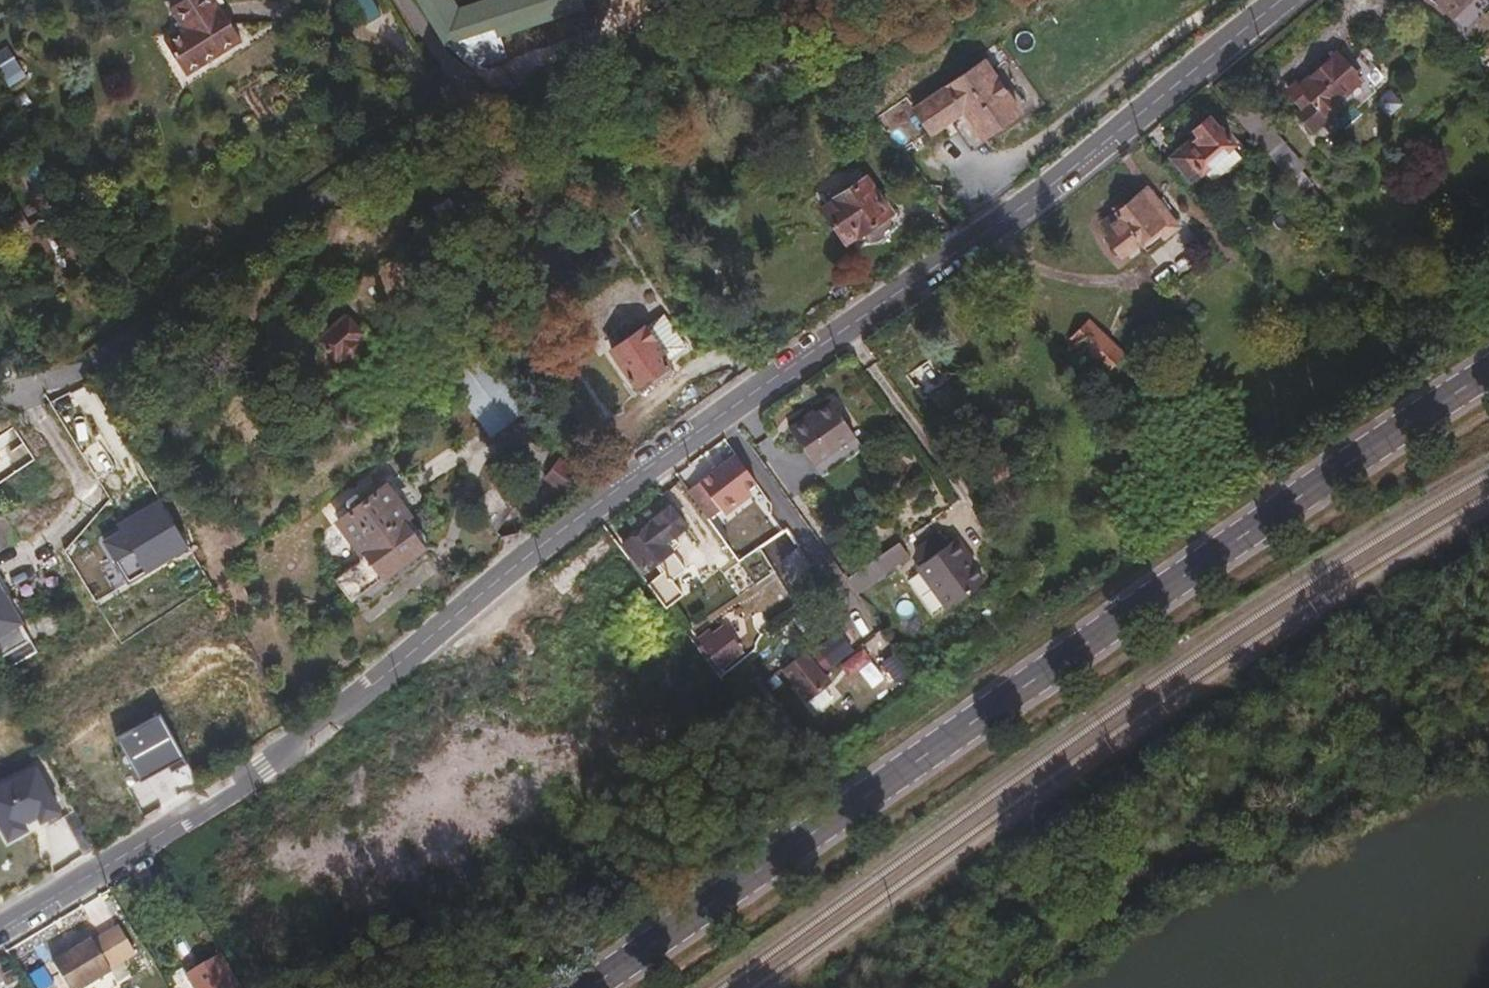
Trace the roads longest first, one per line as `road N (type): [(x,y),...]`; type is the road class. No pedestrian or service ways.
road 1 (residential): [(0,925),(227,801),(318,720),(372,687),(637,473),(998,224),(1280,0)]
road 2 (secondary): [(592,987),(1488,374)]
road 3 (track): [(0,387),(101,361),(486,88)]
road 4 (track): [(982,987),(1271,824),(1488,735)]
road 5 (unclassified): [(747,0),(631,72),(526,101),(456,78),(408,0)]

